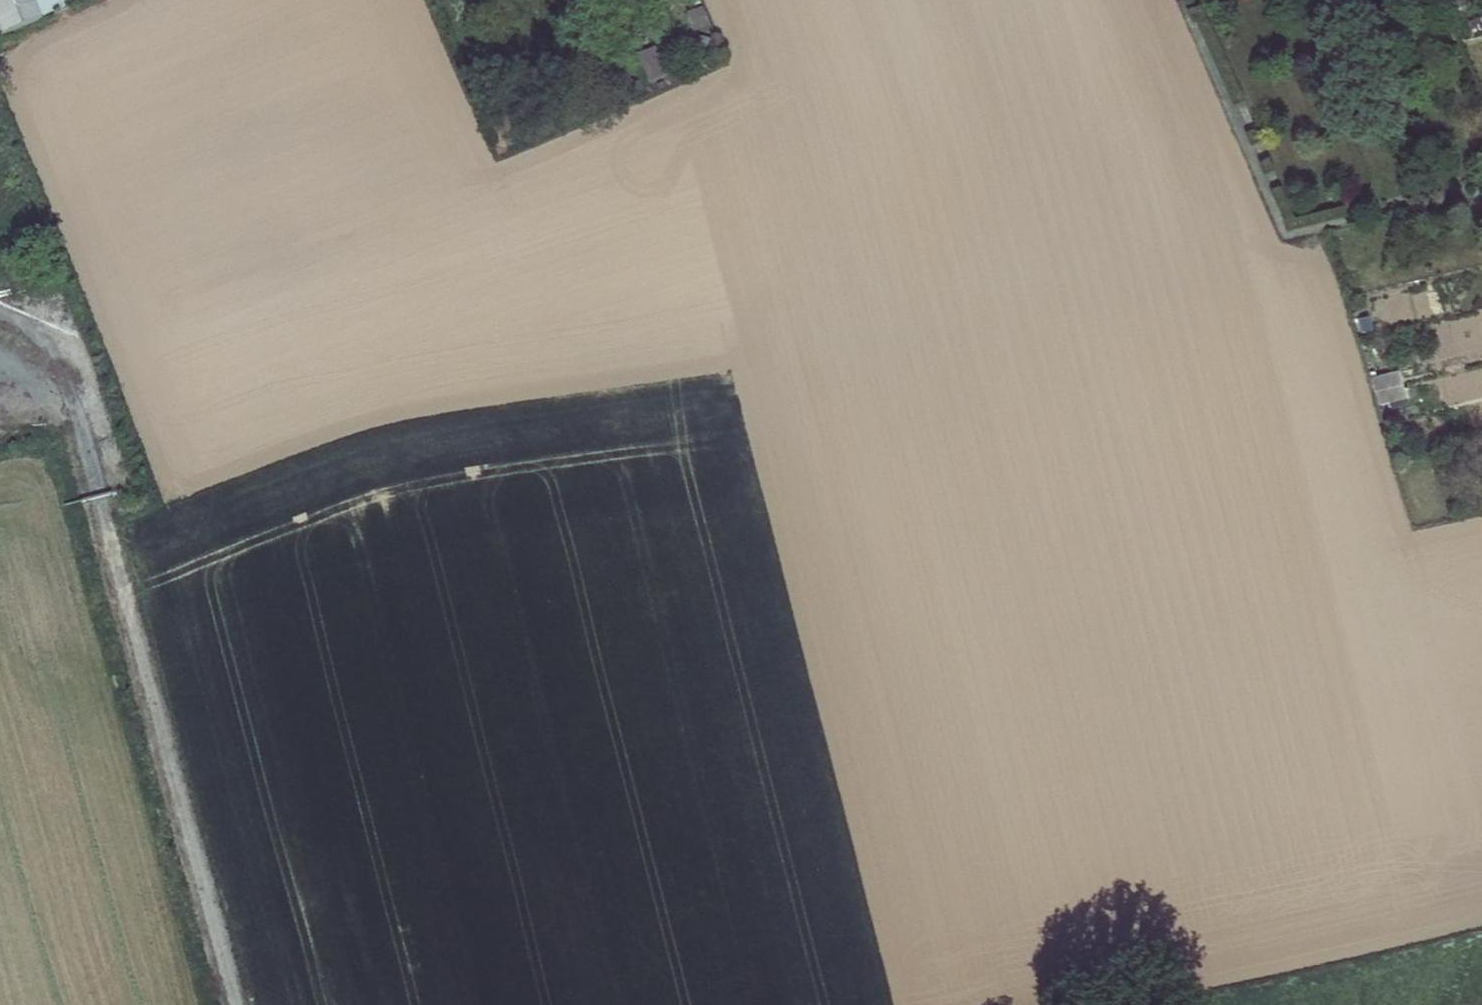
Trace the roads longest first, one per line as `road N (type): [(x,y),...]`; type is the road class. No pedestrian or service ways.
road 1 (residential): [(0,306),(50,343),(69,380),(240,1004)]

